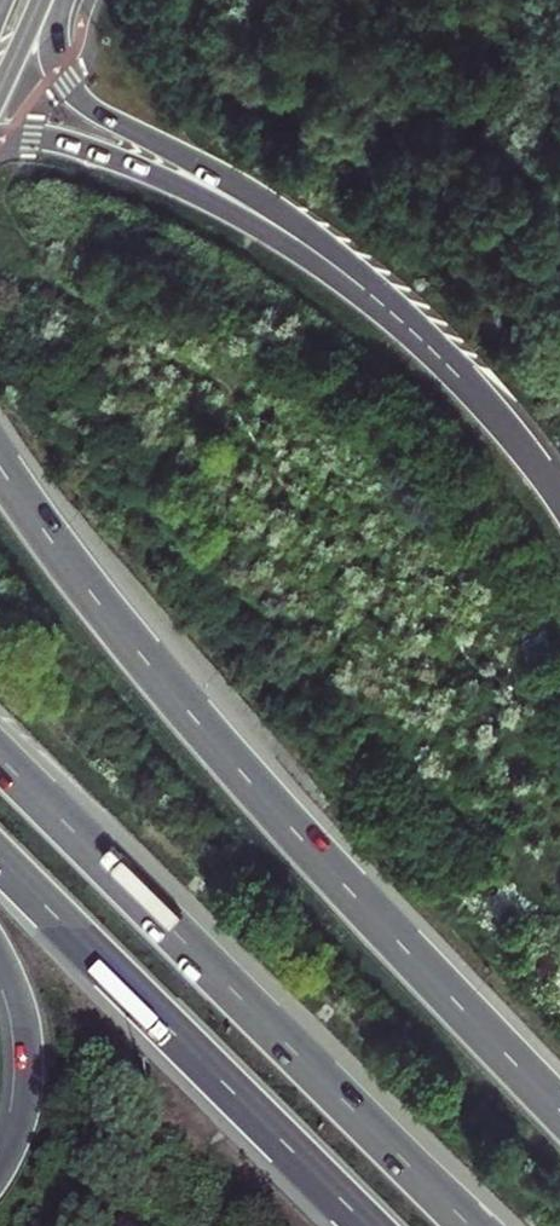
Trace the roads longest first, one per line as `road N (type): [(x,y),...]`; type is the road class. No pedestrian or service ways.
road 1 (trunk): [(559,1111),(170,694),(0,472)]
road 2 (motorway): [(468,1225),(0,760)]
road 3 (motorway): [(0,863),(365,1225)]
road 4 (trunk): [(329,261),(251,196),(68,86),(53,49),(63,0)]
road 5 (trunk): [(329,261),(130,163),(49,142),(0,141)]
road 6 (trunk): [(559,498),(466,379),(329,261)]
road 7 (motorway): [(0,952),(21,1008),(28,1078),(0,1169)]

